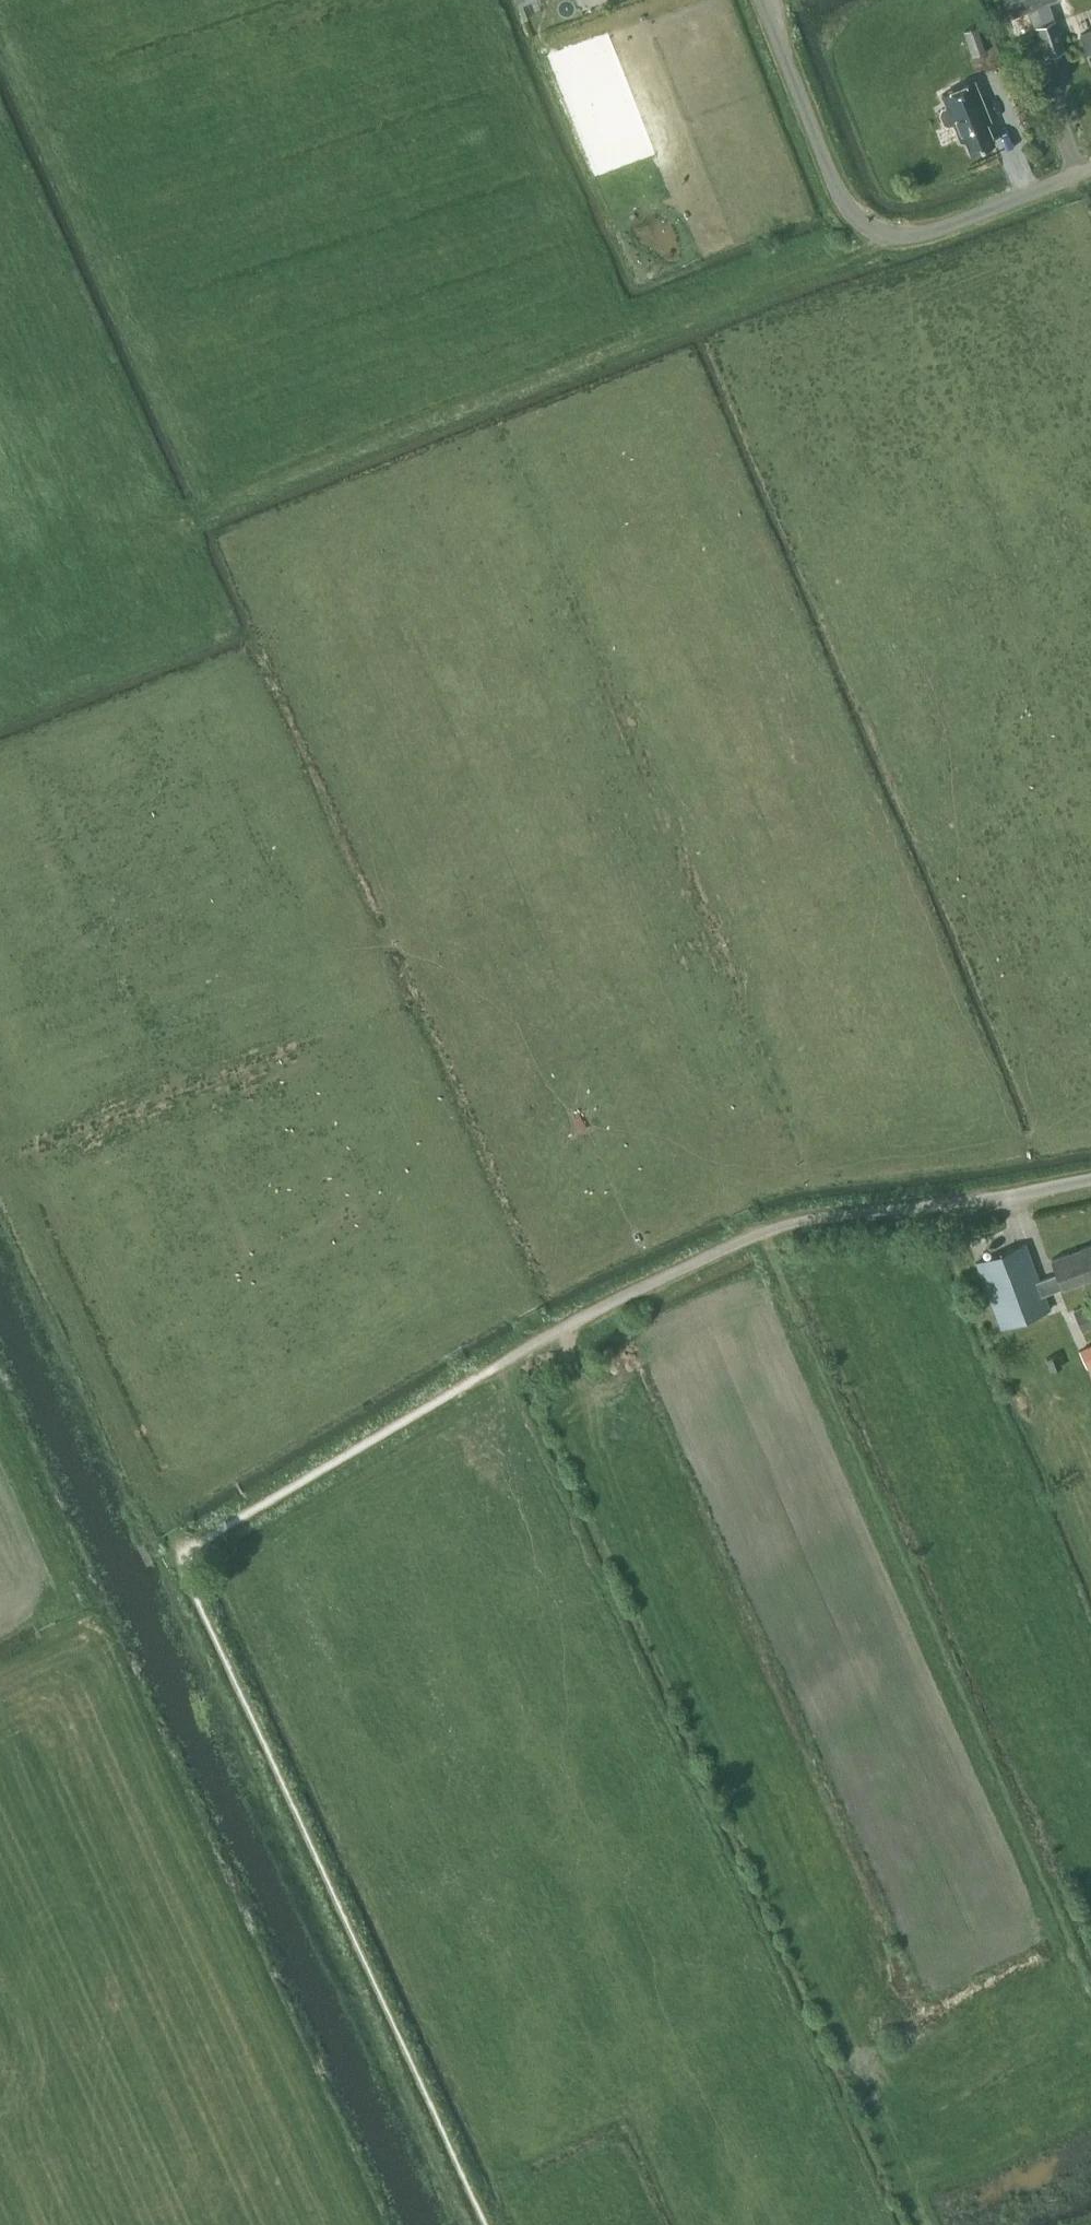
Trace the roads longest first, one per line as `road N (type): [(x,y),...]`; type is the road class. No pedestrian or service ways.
road 1 (unclassified): [(1090,173),(913,239),(869,232),(836,189),(761,0)]

